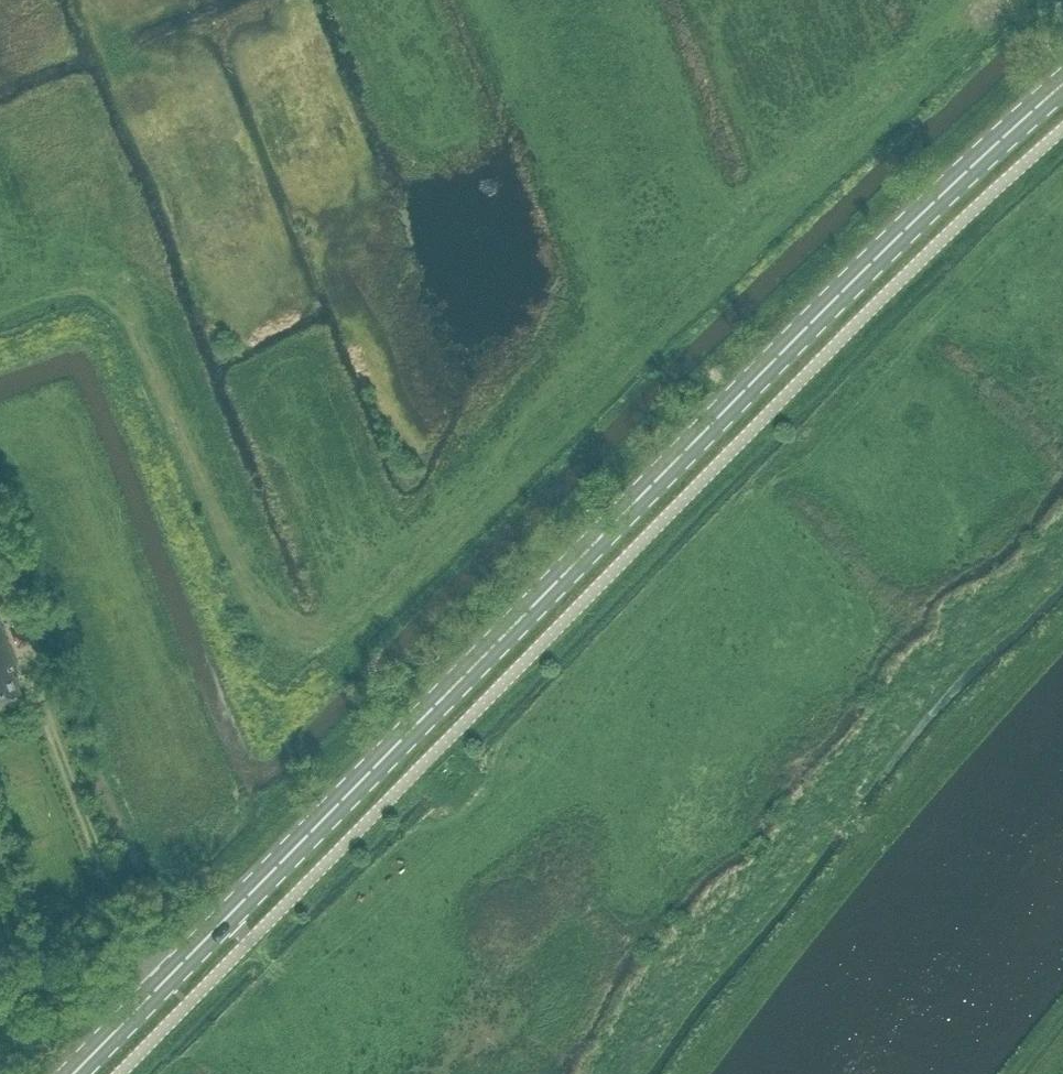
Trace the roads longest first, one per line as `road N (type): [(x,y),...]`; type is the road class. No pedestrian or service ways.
road 1 (track): [(0,347),(86,322),(126,354),(273,687),(311,682),(642,335),(990,0)]
road 2 (primary): [(72,1073),(862,268),(1062,82)]

